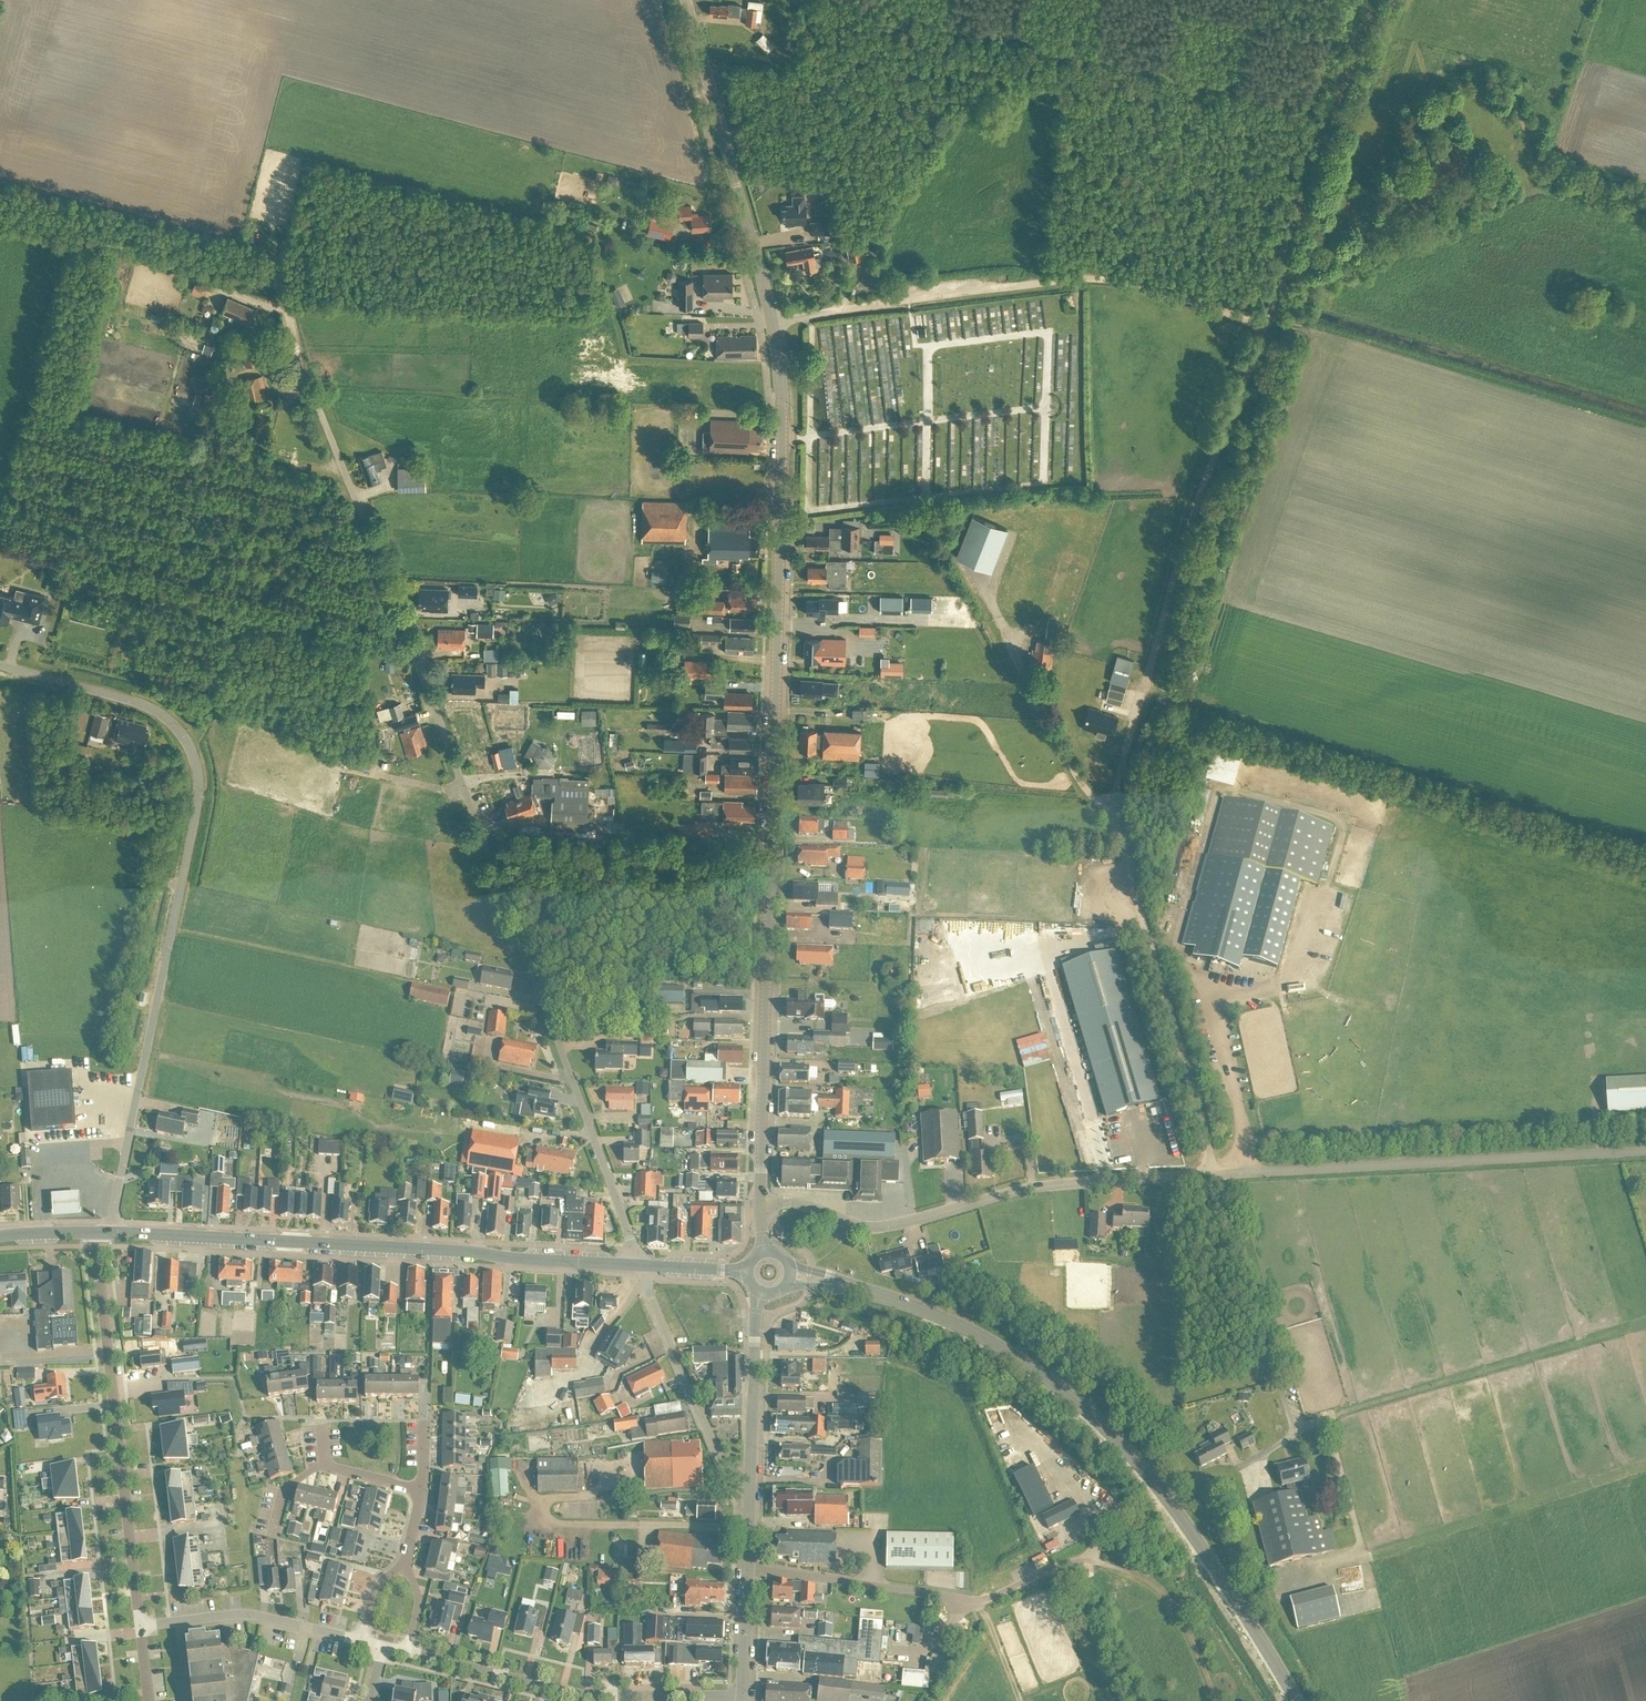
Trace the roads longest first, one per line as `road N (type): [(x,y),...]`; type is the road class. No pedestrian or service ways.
road 1 (residential): [(639,1264),(276,290)]
road 2 (unclassified): [(1265,324),(1191,519),(1112,808),(1215,1174)]
road 3 (tertiary): [(762,1200),(782,438),(772,321)]
road 4 (unclassified): [(104,1236),(199,797),(196,762),(162,712),(0,666)]
road 5 (primary): [(1299,1700),(1177,1513),(1077,1404),(974,1332),(871,1292),(792,1275)]
road 6 (primary): [(639,1264),(104,1236)]
road 7 (unclassified): [(762,1200),(878,1229),(1017,1191),(1215,1174)]
road 8 (unclassified): [(1215,1174),(1645,1151)]
road 9 (track): [(844,309),(1098,278),(1265,324)]
road 10 (unclassified): [(137,1625),(102,1309),(104,1236)]
road 11 (residential): [(742,1695),(583,1695),(406,1651)]
road 12 (tertiary): [(772,321),(685,0)]
road 13 (residential): [(639,1264),(729,1477),(752,1482)]
road 14 (residential): [(361,1640),(249,1614),(137,1625)]
road 15 (residential): [(963,1600),(749,1570)]
road 16 (tertiary): [(752,1482),(758,1294)]
road 17 (track): [(1373,0),(1312,177)]
road 18 (track): [(1215,1015),(1242,1135),(1241,1172)]
road 19 (track): [(1312,177),(1265,324)]
road 20 (residential): [(421,1491),(326,1467),(320,1422)]
road 21 (tertiary): [(742,1695),(749,1570)]

